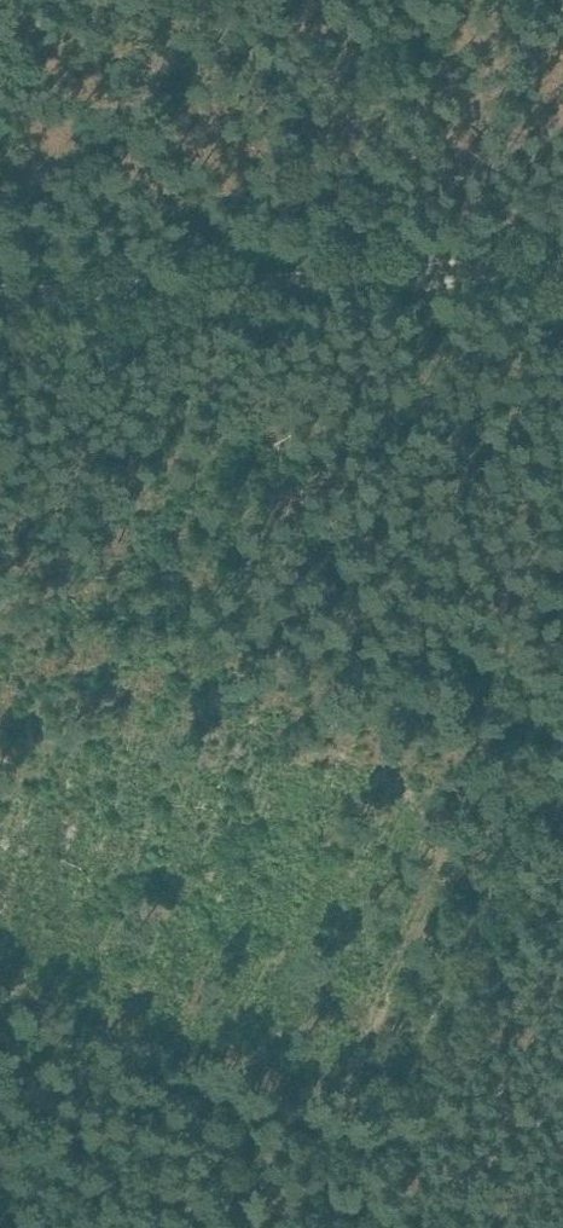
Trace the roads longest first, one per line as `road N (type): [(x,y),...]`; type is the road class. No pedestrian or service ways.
road 1 (unclassified): [(562,261),(202,284),(0,279)]

